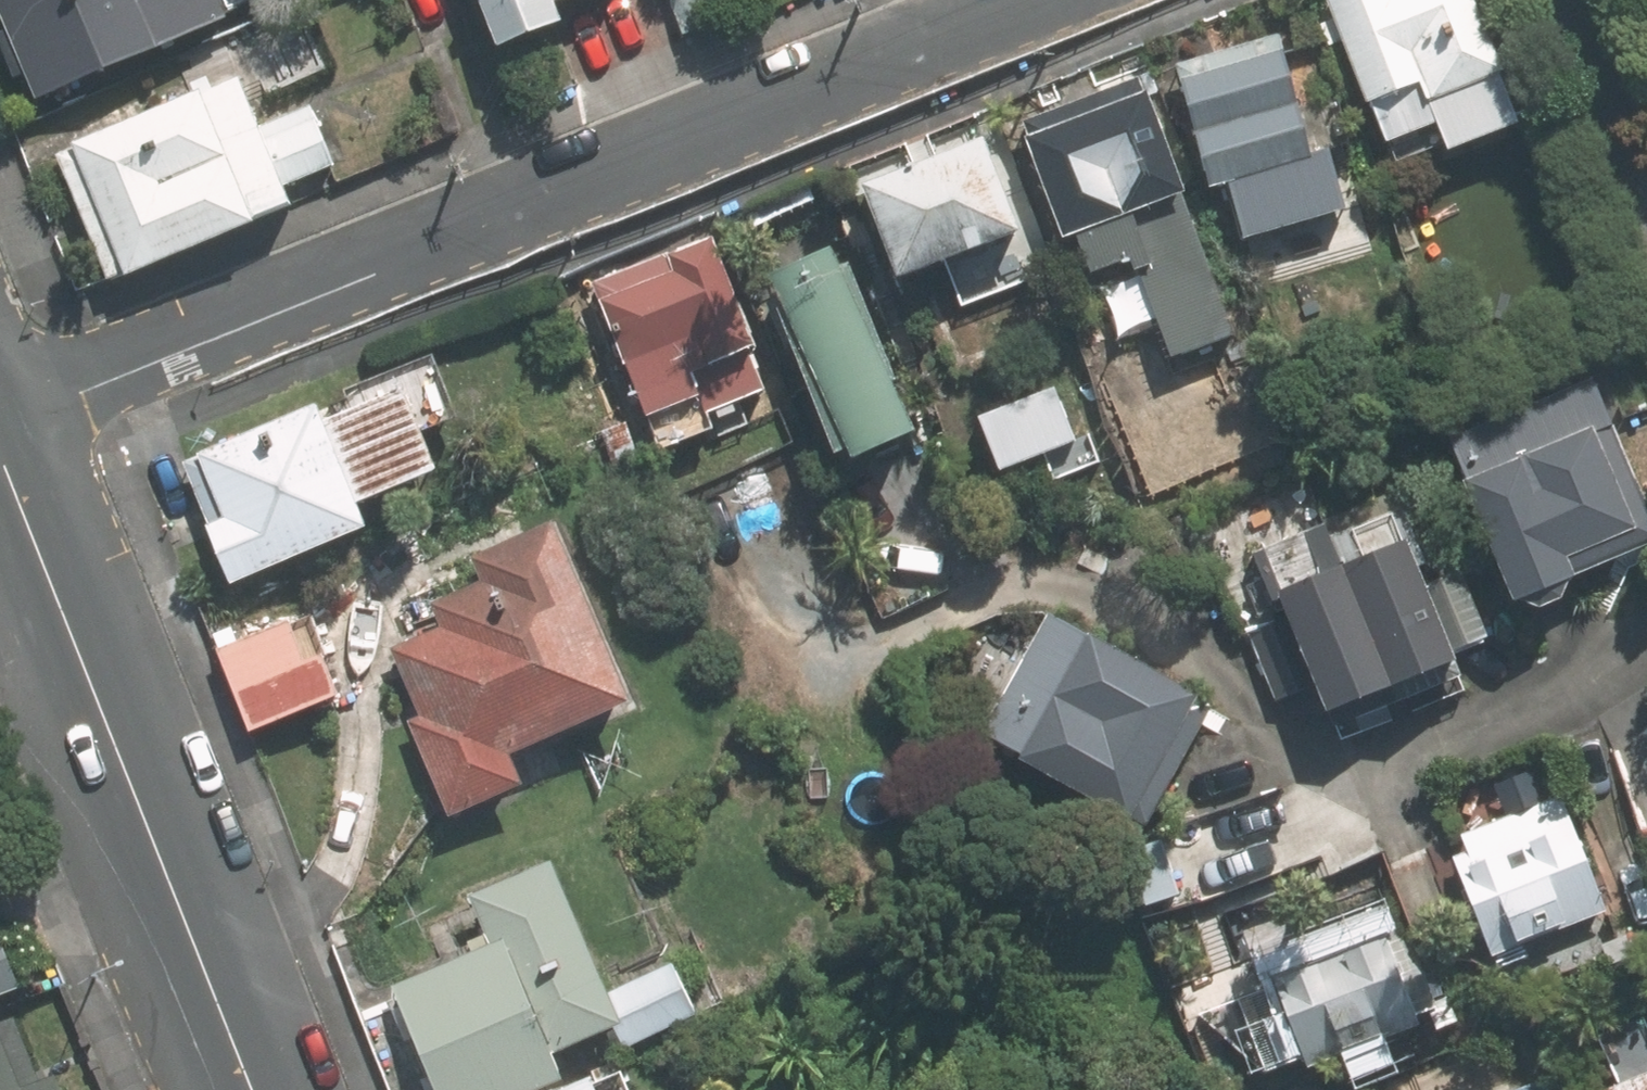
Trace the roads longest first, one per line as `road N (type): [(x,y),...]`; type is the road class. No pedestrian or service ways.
road 1 (residential): [(0,420),(1040,0)]
road 2 (primary): [(251,1089),(0,459)]

